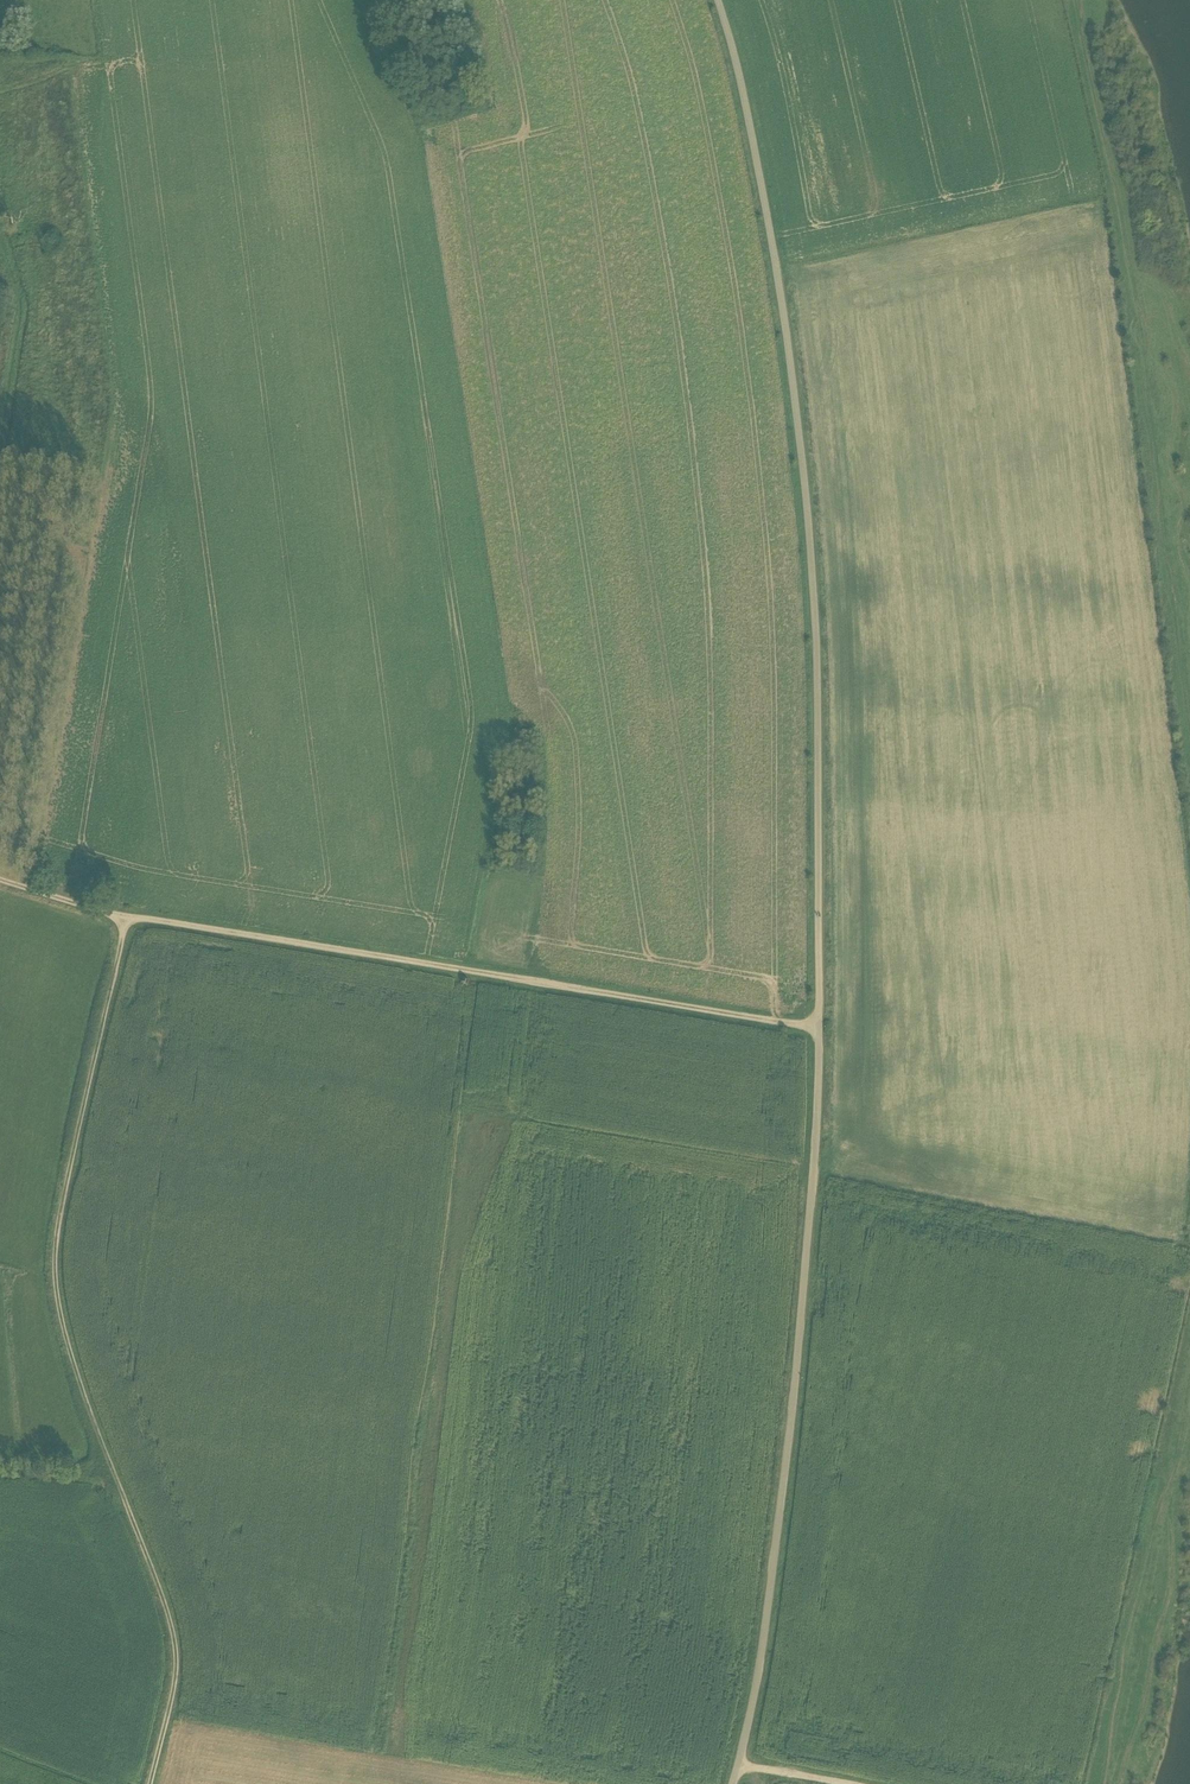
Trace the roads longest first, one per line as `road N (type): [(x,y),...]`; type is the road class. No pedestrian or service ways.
road 1 (unclassified): [(733,1783),(760,1664),(805,1271),(819,1030),(819,813),(807,509),(777,271),(718,0)]
road 2 (track): [(148,1783),(172,1688),(169,1619),(89,1411),(55,1284),(61,1200),(127,918)]
road 3 (track): [(819,1030),(127,918),(0,883)]

